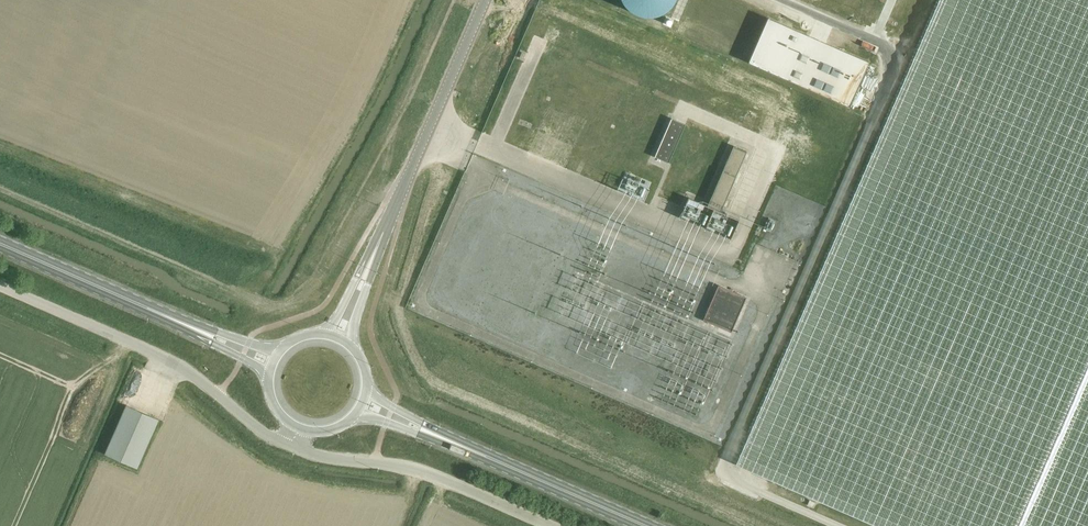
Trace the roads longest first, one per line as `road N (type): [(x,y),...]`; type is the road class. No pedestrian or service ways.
road 1 (unclassified): [(285,443),(150,350),(0,283)]
road 2 (unclassified): [(486,0),(370,266)]
road 3 (unclassified): [(547,525),(424,471),(302,450)]
road 4 (primary): [(0,245),(205,334)]
road 5 (primary): [(644,525),(441,438)]

